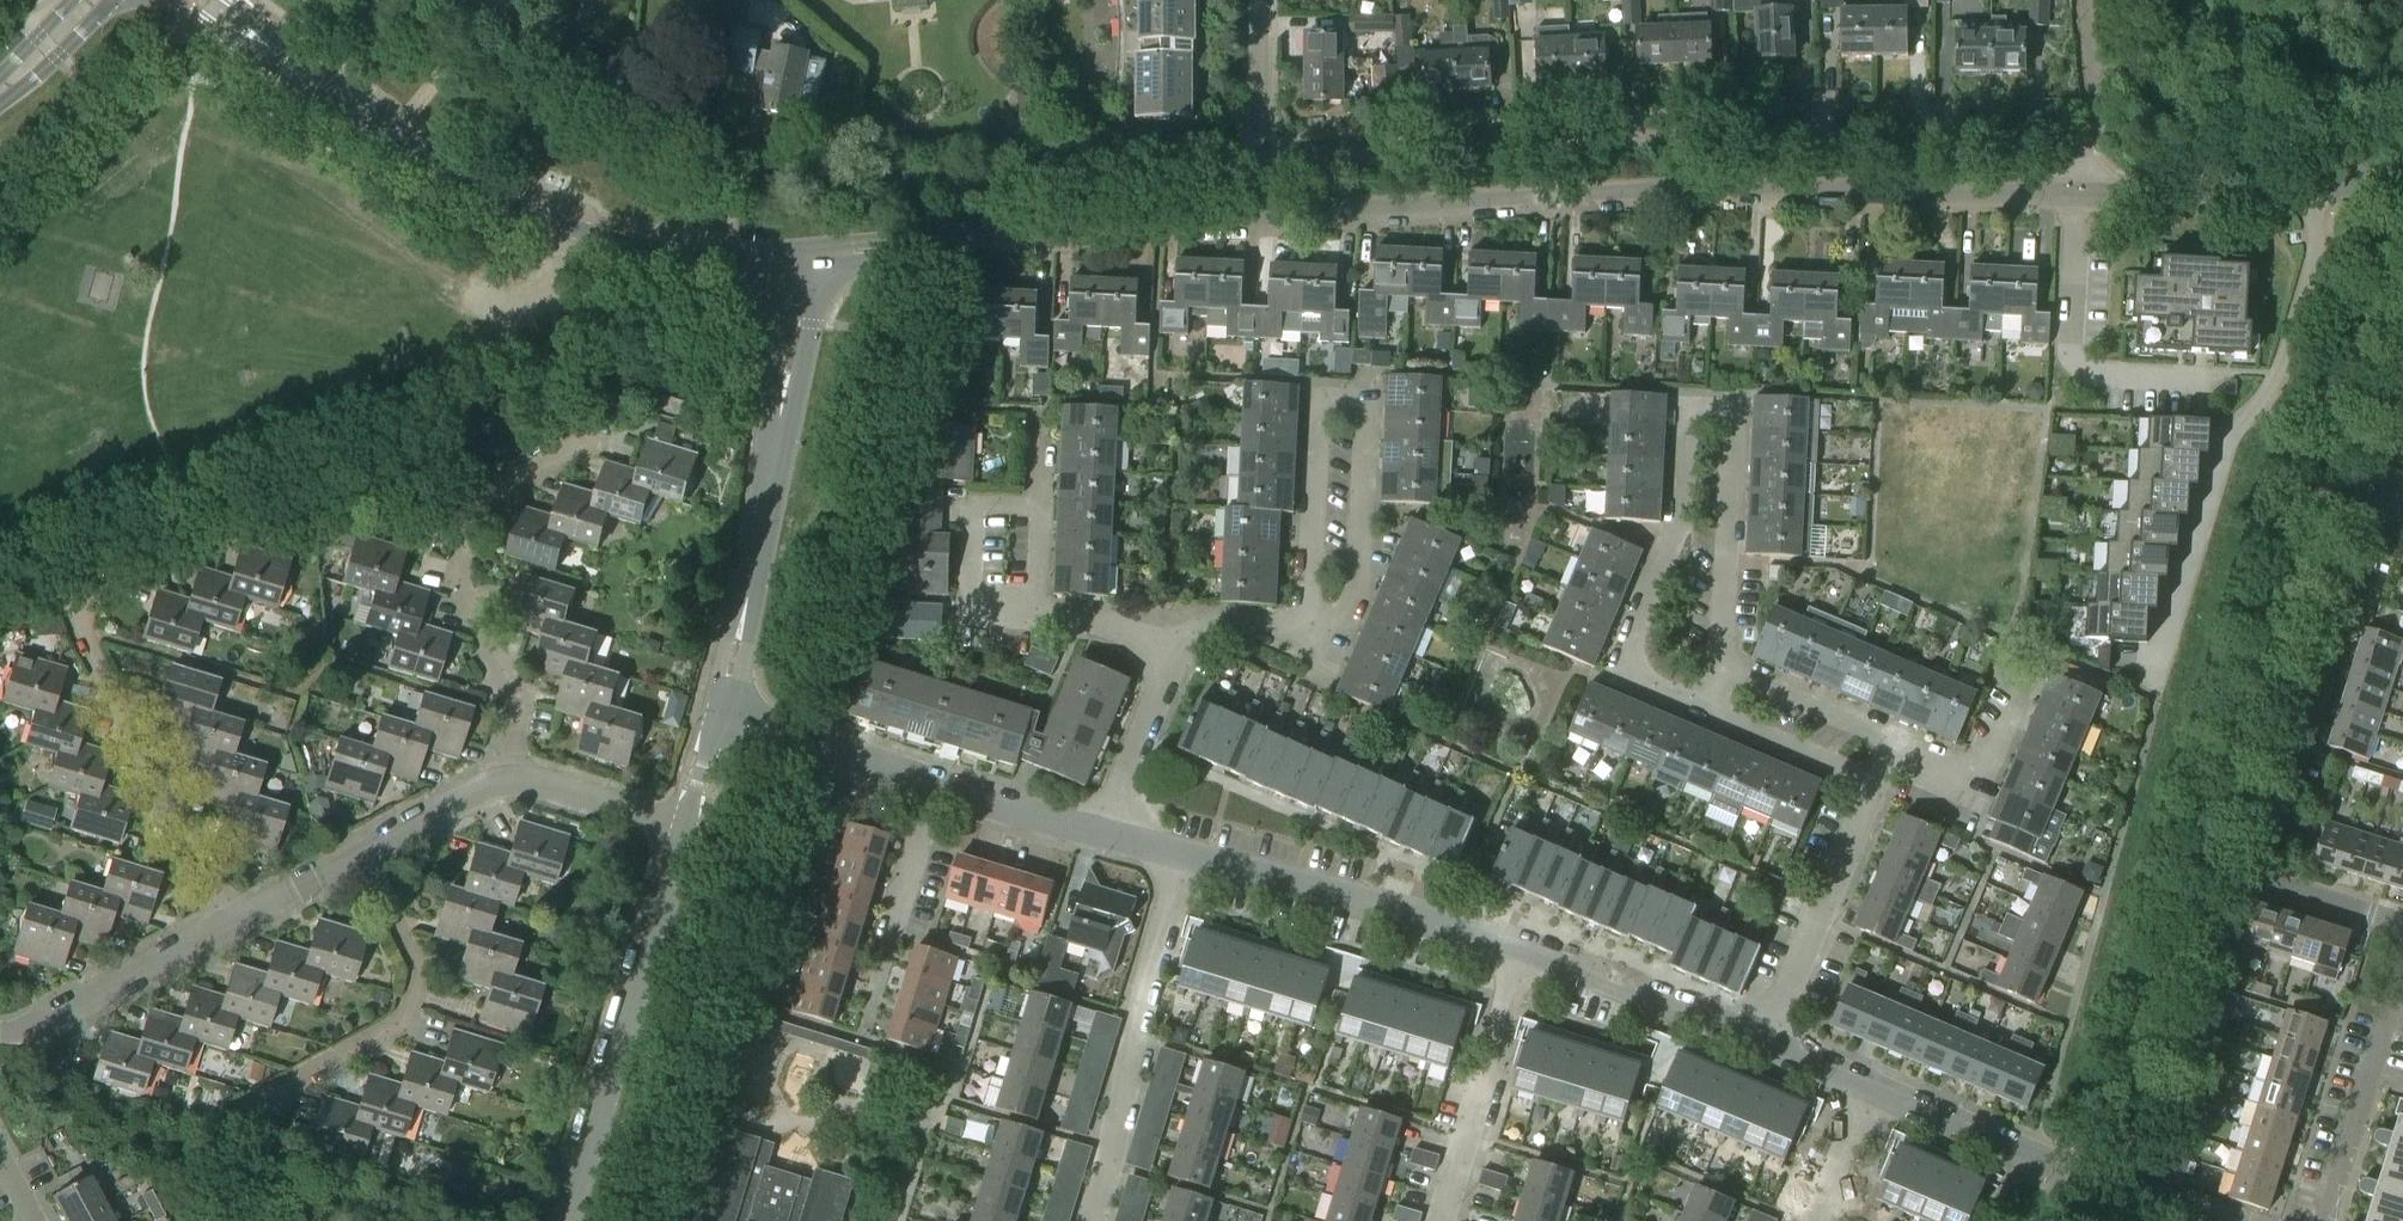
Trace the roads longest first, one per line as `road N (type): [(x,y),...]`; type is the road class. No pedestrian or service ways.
road 1 (residential): [(1260,160),(1659,138),(2047,144),(2072,158),(2077,195)]
road 2 (residential): [(1260,215),(1704,190),(2077,195)]
road 3 (residential): [(1727,669),(1720,648),(1731,408),(1686,406),(1680,528),(1629,661),(1644,683),(1709,711)]
road 4 (residential): [(274,50),(399,139),(547,220),(651,247),(800,258)]
road 5 (residential): [(2402,923),(2260,878),(2386,485),(2402,491)]
road 6 (residential): [(2152,681),(2228,440),(2276,390),(2307,313),(2333,229),(2335,185)]
road 7 (residential): [(230,925),(75,618),(83,605),(184,548)]
road 8 (residential): [(800,258),(1260,215)]
road 9 (residential): [(720,712),(771,498),(800,258)]
road 10 (residential): [(508,780),(516,694),(457,576),(487,491),(582,439)]
road 11 (residential): [(563,1220),(684,828)]
road 12 (residential): [(1103,836),(720,712)]
road 13 (residential): [(1093,1220),(1136,1020),(1185,854)]
road 14 (residential): [(2208,1220),(2044,1167),(1872,1089)]
road 15 (residential): [(1523,951),(1366,899),(1185,854)]
road 16 (residential): [(273,1093),(401,1024),(418,967),(361,856)]
road 17 (residential): [(1310,628),(1338,628),(1361,571),(1367,404),(1318,403)]
road 18 (residential): [(1767,1044),(1875,783)]
road 19 (residential): [(1442,1220),(1523,951)]
road 20 (residential): [(1767,1044),(1523,951)]
road 21 (residential): [(2077,195),(2335,185)]
road 22 (residential): [(0,1033),(34,1029),(230,925)]
road 23 (residential): [(2329,1220),(2402,978)]
road 24 (residential): [(1036,607),(967,605),(971,505),(1040,507)]
road 25 (residential): [(1318,403),(1310,628)]
road 26 (residential): [(1875,783),(1891,743),(1727,669)]
road 27 (residential): [(508,780),(540,781),(684,828)]
road 28 (residential): [(1709,711),(1875,783)]
road 29 (residential): [(1103,836),(1161,670)]
road 30 (residential): [(361,856),(508,780)]
road 31 (residential): [(1161,670),(1212,629),(1310,628)]
road 32 (residential): [(1259,0),(1260,160)]
road 33 (residential): [(230,925),(361,856)]
road 34 (residential): [(1161,670),(1130,634),(1036,607)]
road 35 (residential): [(1815,1220),(1872,1089)]
road 36 (primary): [(0,97),(97,0)]
road 37 (residential): [(684,828),(720,712)]

